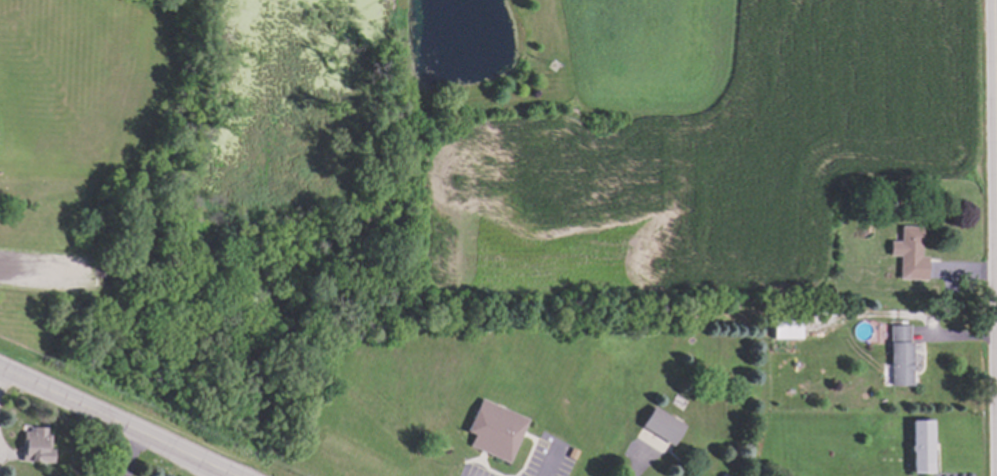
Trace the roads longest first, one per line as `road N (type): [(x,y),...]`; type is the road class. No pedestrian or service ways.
road 1 (secondary): [(996,320),(992,0)]
road 2 (secondary): [(233,475),(0,370)]

